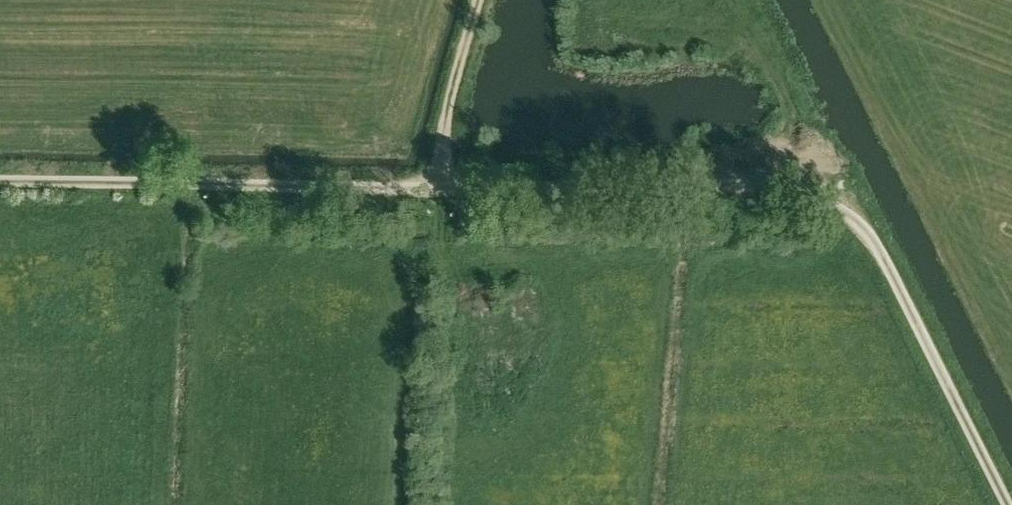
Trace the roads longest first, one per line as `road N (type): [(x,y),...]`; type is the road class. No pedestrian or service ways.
road 1 (track): [(0,182),(734,185),(799,194),(845,214)]
road 2 (track): [(845,214),(886,262),(1007,504)]
road 3 (track): [(479,0),(444,118),(437,188)]

